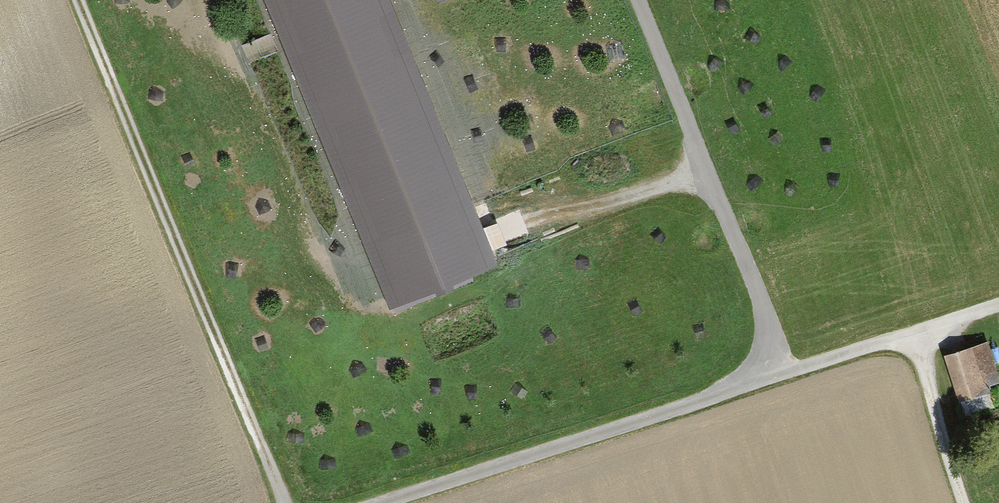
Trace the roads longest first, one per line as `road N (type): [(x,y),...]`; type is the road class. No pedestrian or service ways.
road 1 (track): [(998,306),(385,502)]
road 2 (track): [(74,0),(279,502)]
road 3 (track): [(757,384),(764,328),(635,0)]
road 4 (track): [(910,335),(966,502)]

